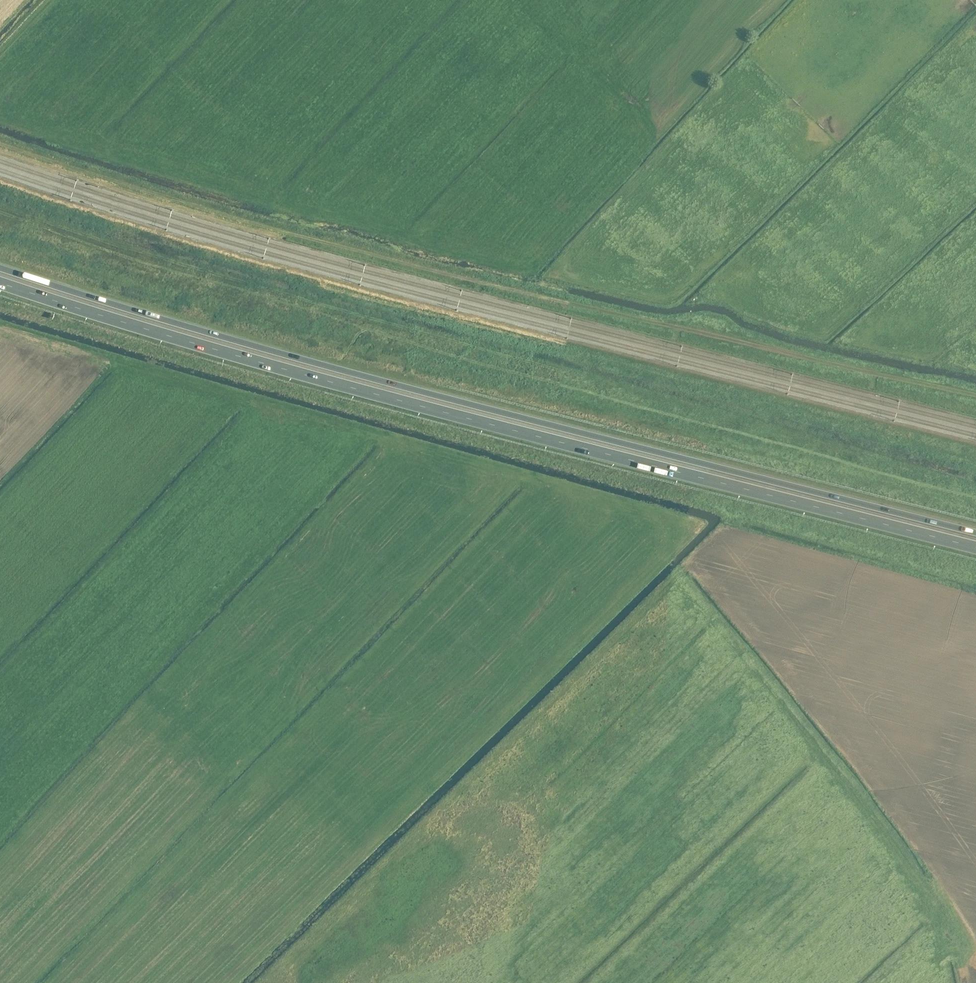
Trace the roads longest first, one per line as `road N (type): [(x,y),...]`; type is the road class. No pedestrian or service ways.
road 1 (trunk): [(975,532),(307,361),(0,266)]
road 2 (trunk): [(0,281),(348,387),(975,546)]

